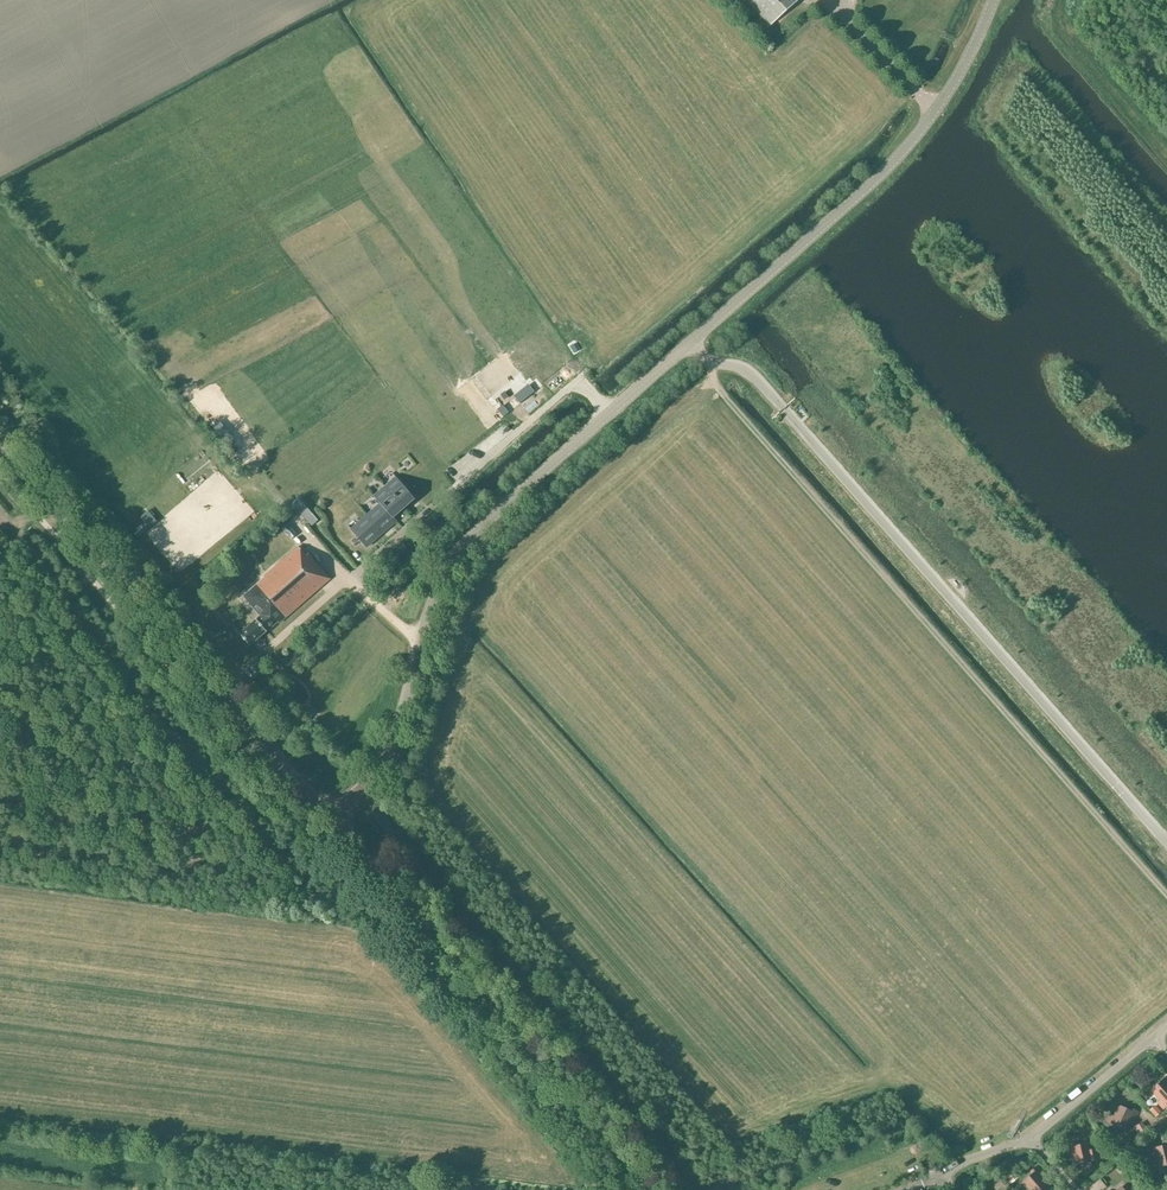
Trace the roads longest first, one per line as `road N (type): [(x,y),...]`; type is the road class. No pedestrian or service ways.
road 1 (track): [(1166,897),(717,387),(710,361)]
road 2 (unclassified): [(1166,841),(758,381),(710,361),(691,342)]
road 3 (tertiary): [(332,820),(384,762),(439,581),(460,549),(691,342)]
road 4 (tertiary): [(332,820),(0,440)]
road 5 (tertiary): [(655,1189),(332,820)]
road 6 (tertiary): [(691,342),(899,156),(961,72),(993,0)]
road 7 (unclassified): [(900,1189),(1018,1149),(1166,1029)]

